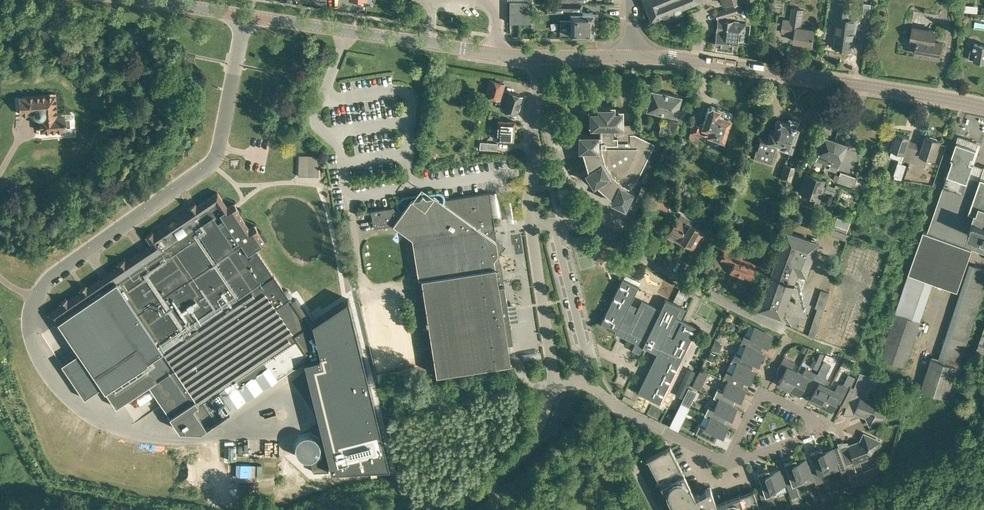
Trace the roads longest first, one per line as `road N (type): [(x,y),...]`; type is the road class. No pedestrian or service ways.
road 1 (tertiary): [(983,106),(630,58)]
road 2 (residential): [(763,391),(786,332),(586,226),(556,224)]
road 3 (tertiary): [(159,0),(430,42)]
road 4 (residential): [(531,225),(539,58)]
road 5 (residential): [(578,383),(586,362),(556,224)]
road 6 (residential): [(726,464),(817,424),(763,391)]
road 7 (residential): [(456,509),(533,438),(554,385)]
road 8 (residential): [(554,385),(531,225)]
road 9 (residential): [(617,410),(726,464)]

